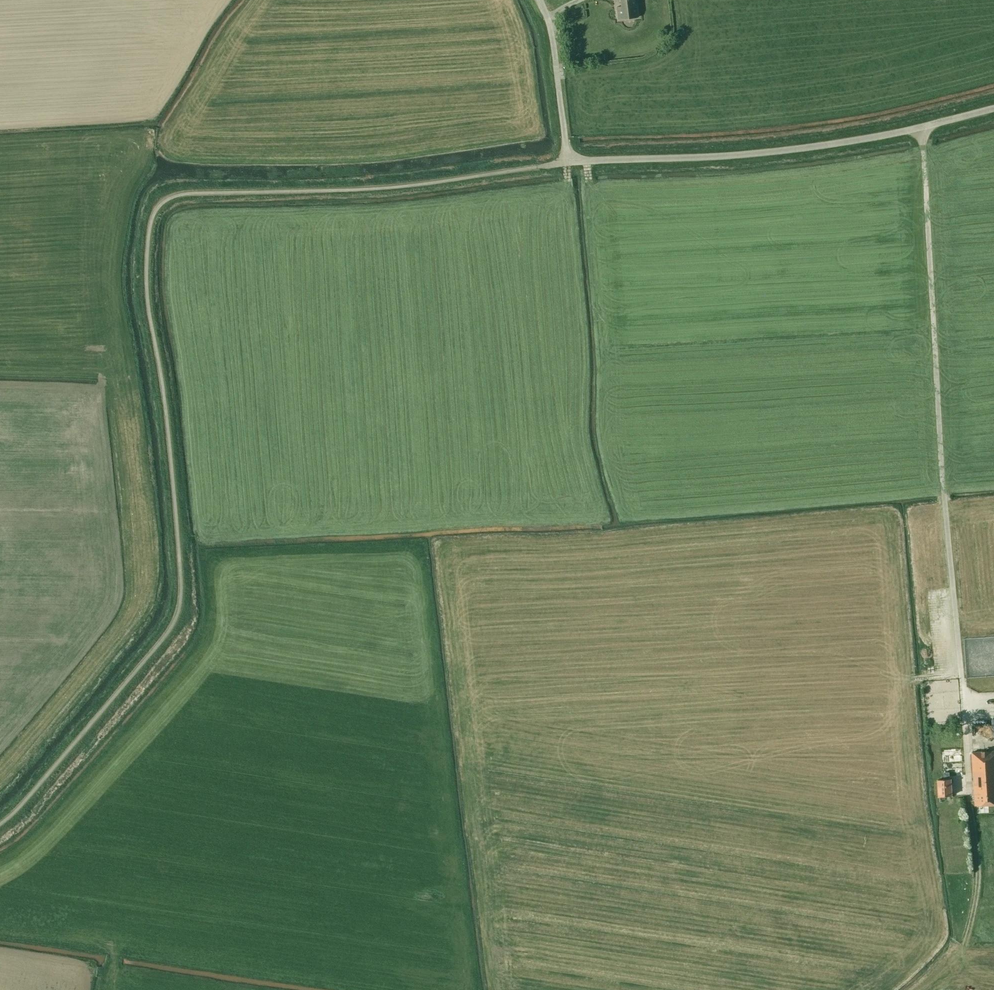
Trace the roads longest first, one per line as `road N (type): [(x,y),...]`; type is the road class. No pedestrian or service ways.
road 1 (unclassified): [(993,108),(792,149),(539,166)]
road 2 (track): [(912,989),(955,950),(974,913),(976,829)]

